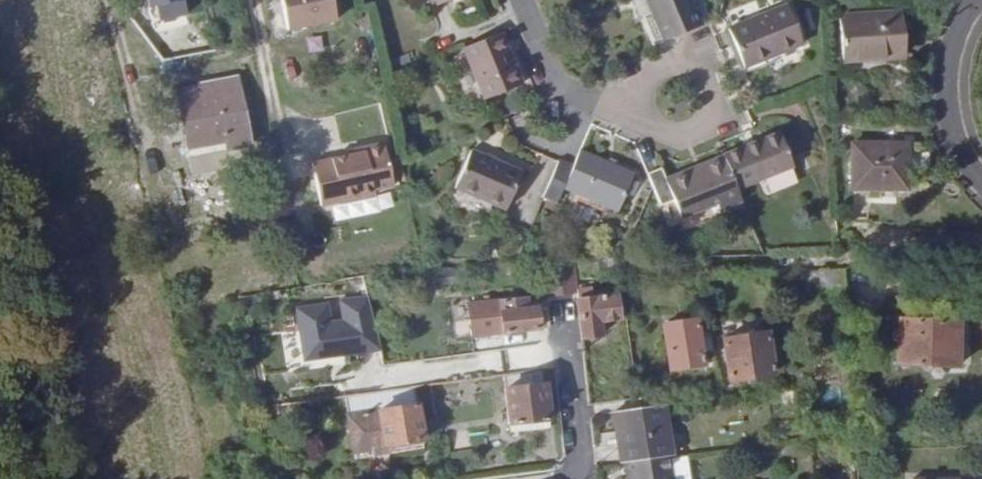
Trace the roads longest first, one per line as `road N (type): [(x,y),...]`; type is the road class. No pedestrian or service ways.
road 1 (residential): [(627,115),(664,67),(701,51),(727,120),(688,138)]
road 2 (residential): [(974,0),(945,65),(953,146),(981,178)]
road 3 (residential): [(627,115),(572,95),(556,79),(523,0)]

